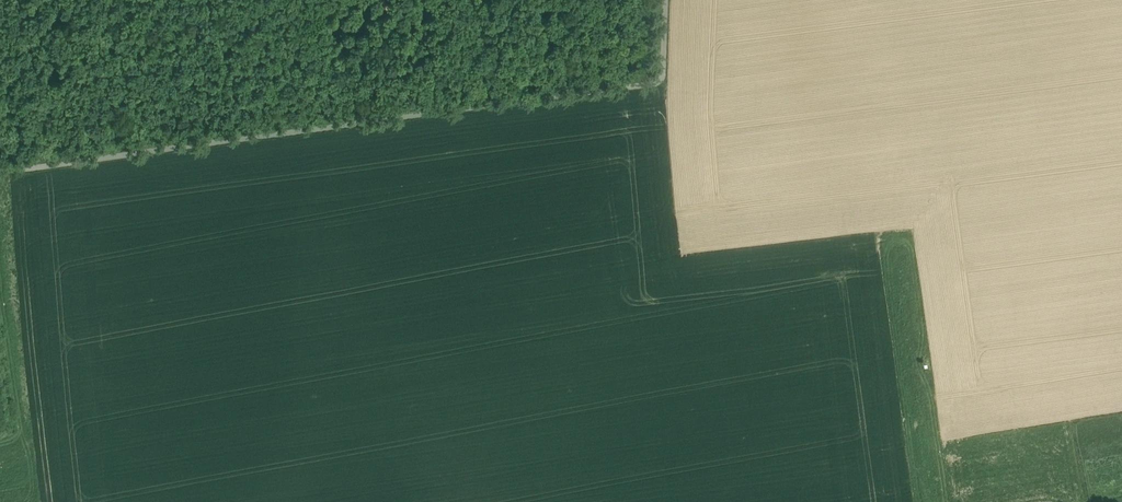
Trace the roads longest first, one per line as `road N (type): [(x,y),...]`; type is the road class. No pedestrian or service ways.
road 1 (track): [(0,88),(116,84),(191,56),(259,44),(343,62),(434,59),(501,0)]

